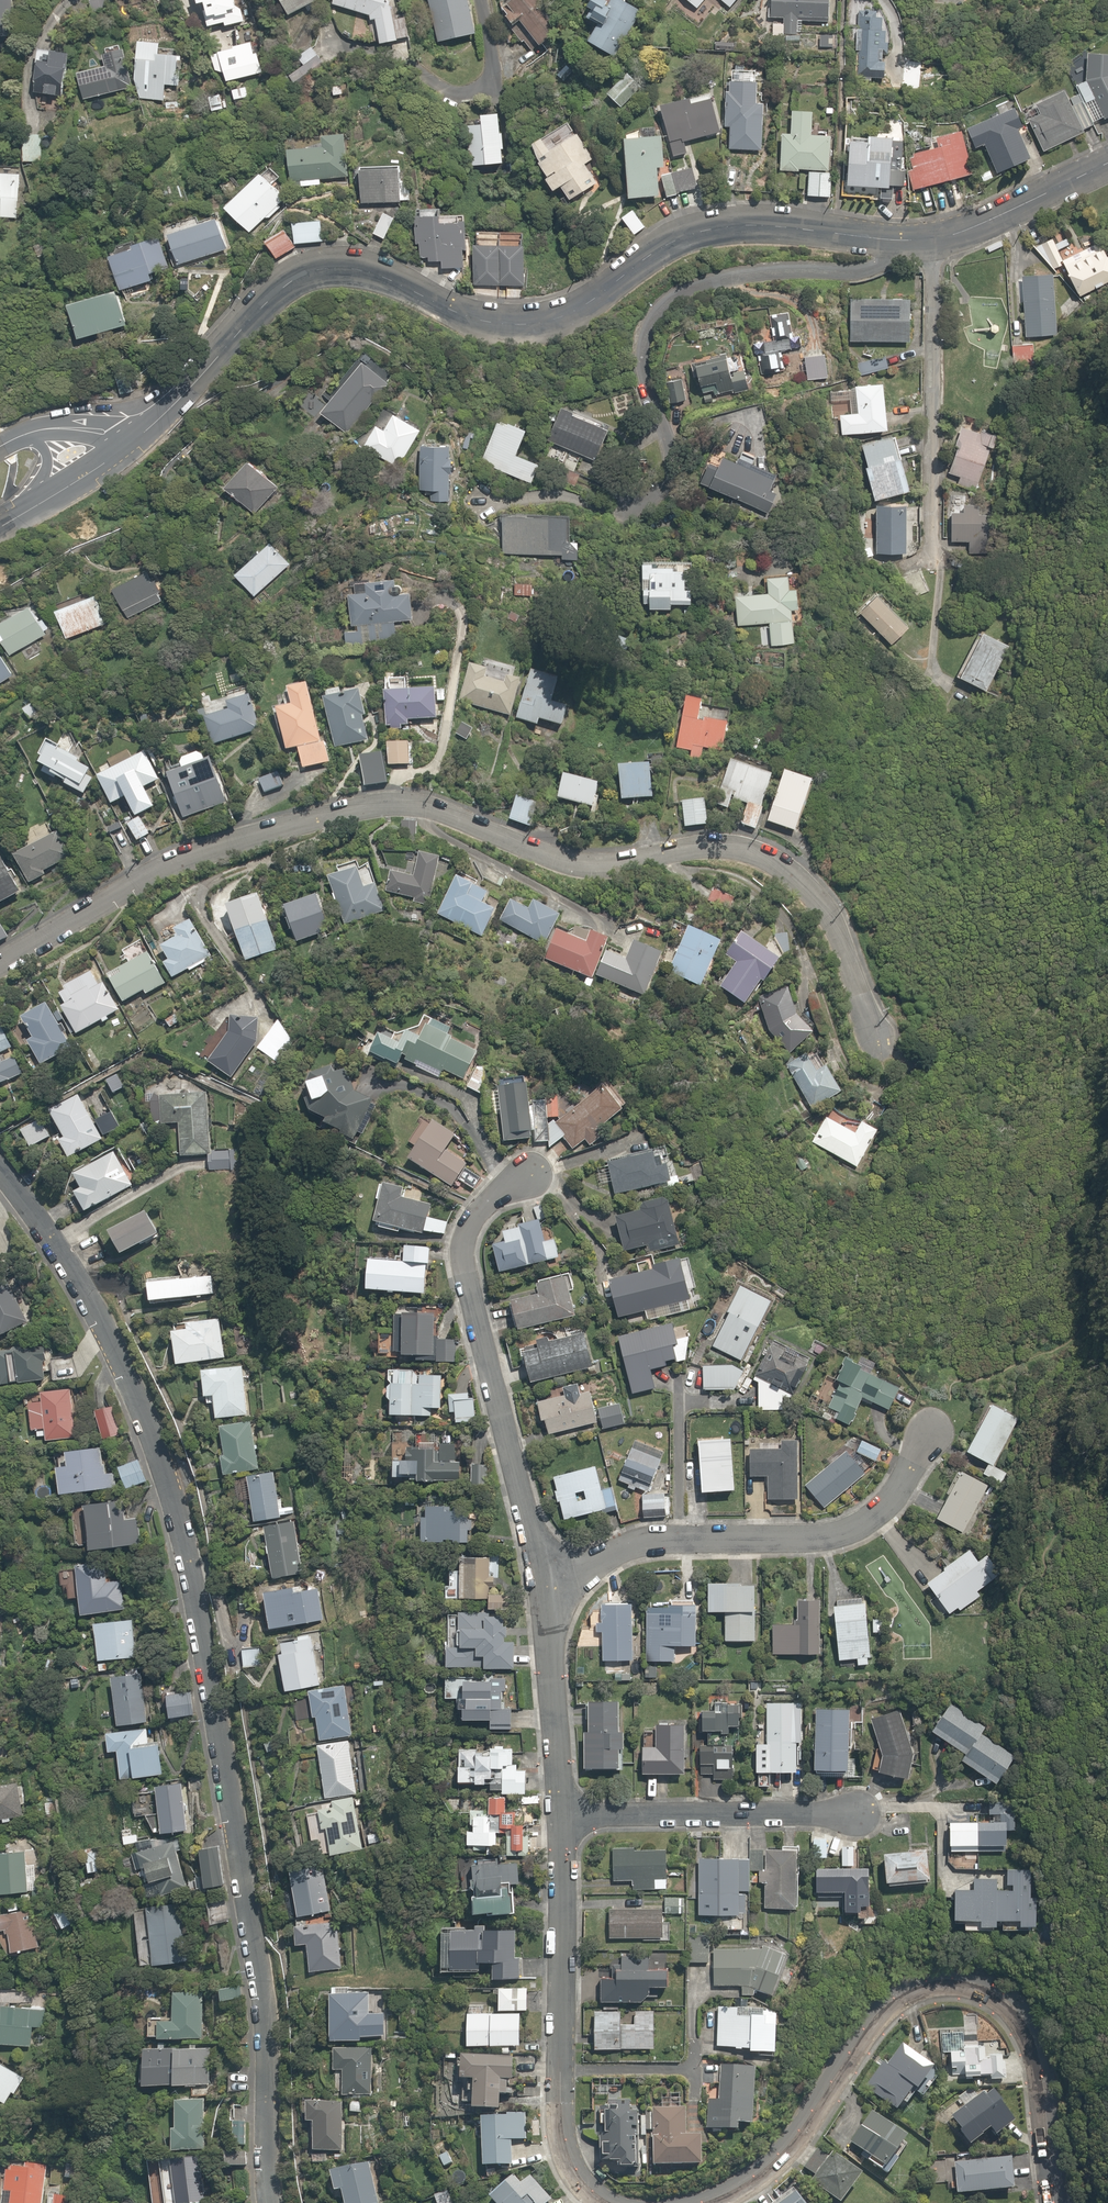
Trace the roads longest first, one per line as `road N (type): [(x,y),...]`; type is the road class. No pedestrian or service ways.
road 1 (residential): [(0,1170),(68,1270),(128,1381),(182,1541),(258,1990),(270,2202)]
road 2 (residential): [(0,966),(171,866),(344,812),(408,805),(569,861),(625,861),(706,846),(770,860),(828,917),(877,1040)]
road 3 (tertiary): [(892,242),(746,225),(691,234),(642,254),(573,303),(513,324),(361,271),(299,273),(146,431)]
road 4 (residential): [(892,242),(874,268),(728,276),(655,311),(640,356),(670,469),(662,489),(636,508),(607,511),(560,496),(490,504)]
road 5 (residential): [(710,2202),(784,2153),(894,2003),(951,1985),(1000,2002),(1030,2043),(1051,2202)]
road 6 (residential): [(542,1172),(478,1213),(463,1251),(546,1582)]
road 7 (residential): [(931,236),(932,557)]
road 8 (residential): [(934,1421),(890,1503),(841,1539),(680,1544)]
road 9 (residential): [(864,1816),(564,1817)]
road 10 (residential): [(564,1817),(562,2069)]
road 11 (residential): [(546,1582),(564,1817)]
road 12 (tertiary): [(1107,163),(983,222),(931,236)]
road 13 (residential): [(680,1381),(680,1544)]
road 14 (residential): [(562,2069),(567,2153),(585,2183),(611,2202)]
road 15 (residential): [(680,1544),(642,1547),(546,1582)]
road 16 (tertiary): [(146,431),(37,511)]
road 17 (residential): [(562,2069),(694,2070)]
road 18 (residential): [(16,440),(71,427),(146,431)]

